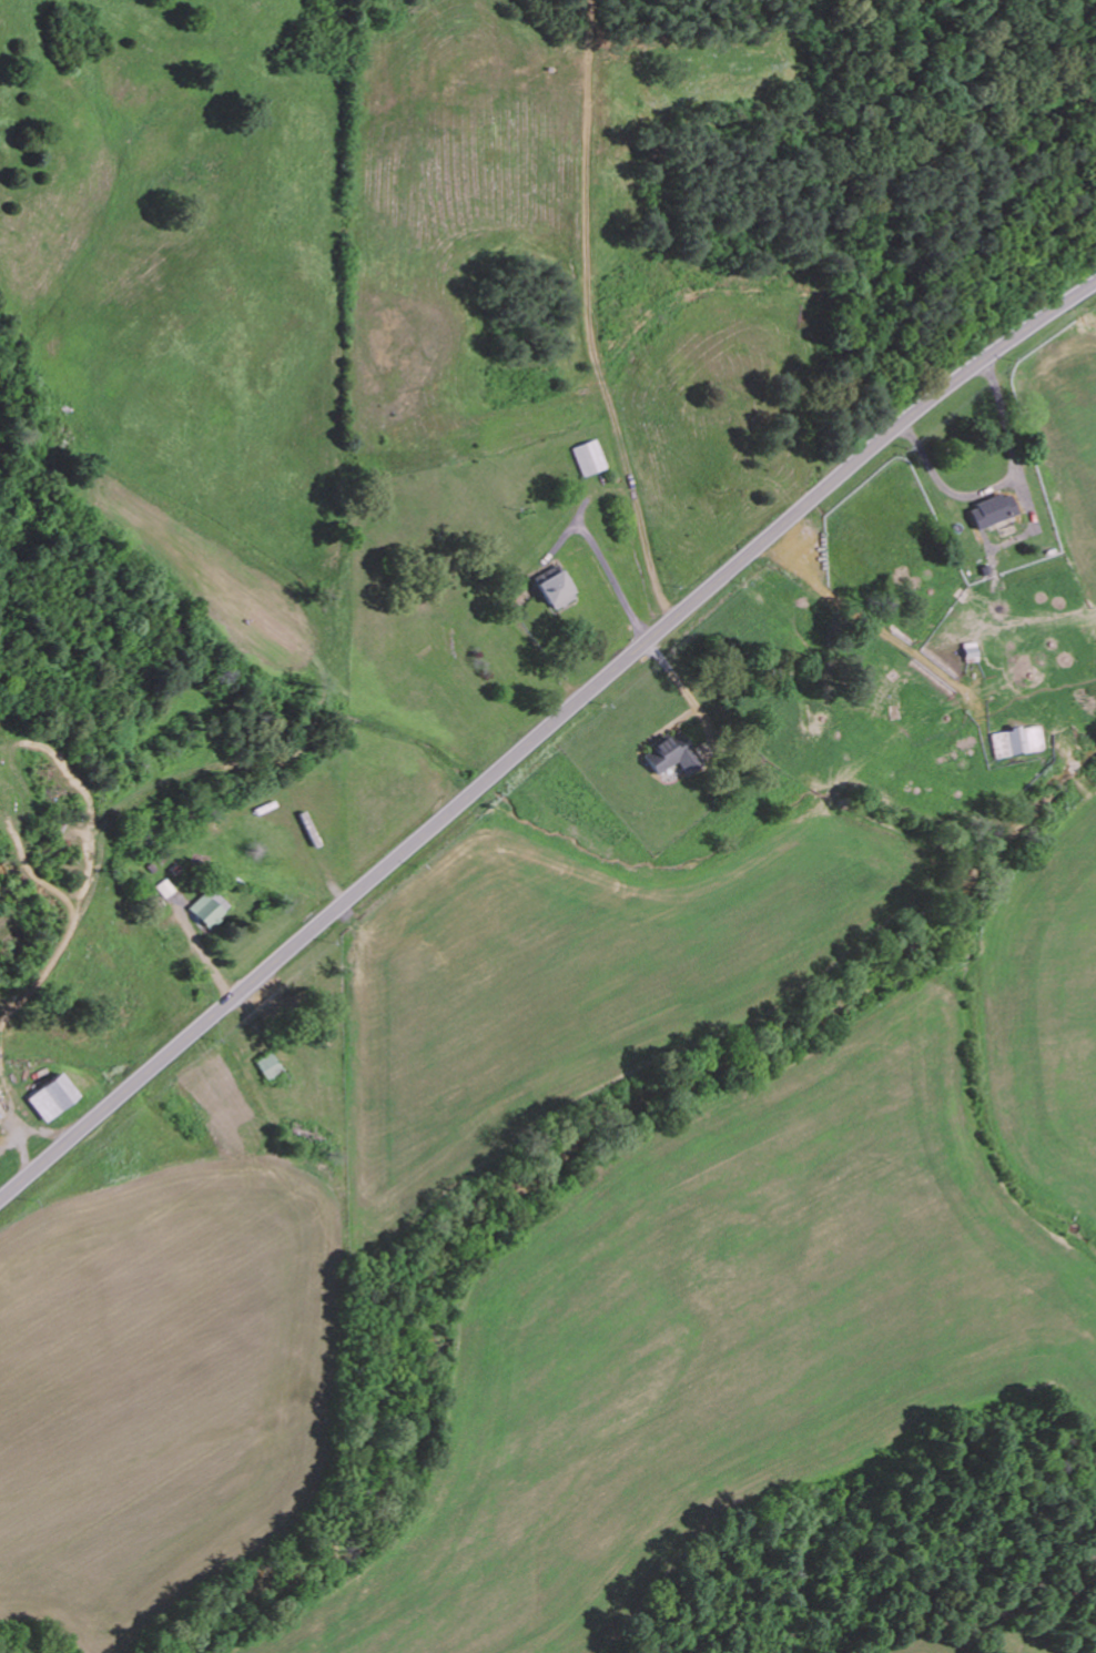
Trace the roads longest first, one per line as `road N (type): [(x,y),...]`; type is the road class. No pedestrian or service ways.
road 1 (secondary): [(0,1197),(832,480),(984,355),(1095,281)]

